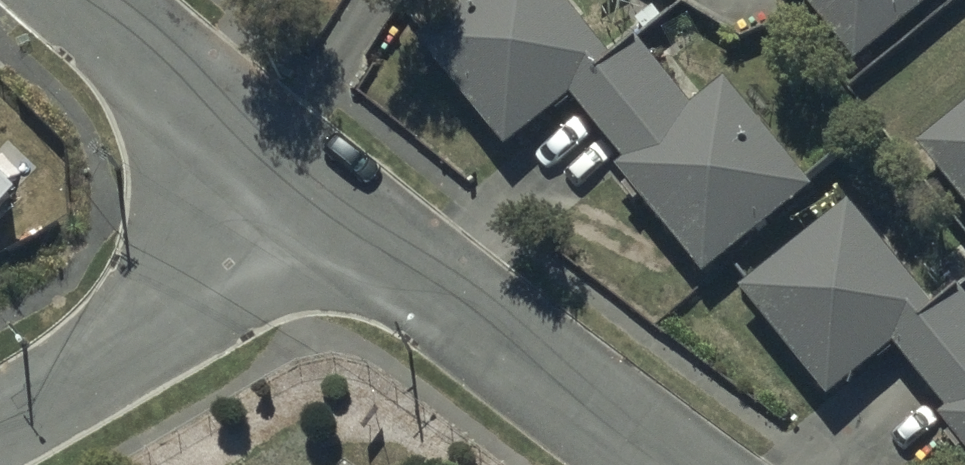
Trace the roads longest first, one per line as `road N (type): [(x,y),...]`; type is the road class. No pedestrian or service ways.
road 1 (residential): [(283,199),(653,464)]
road 2 (residential): [(0,426),(178,305),(283,199)]
road 3 (residential): [(76,0),(283,199)]

